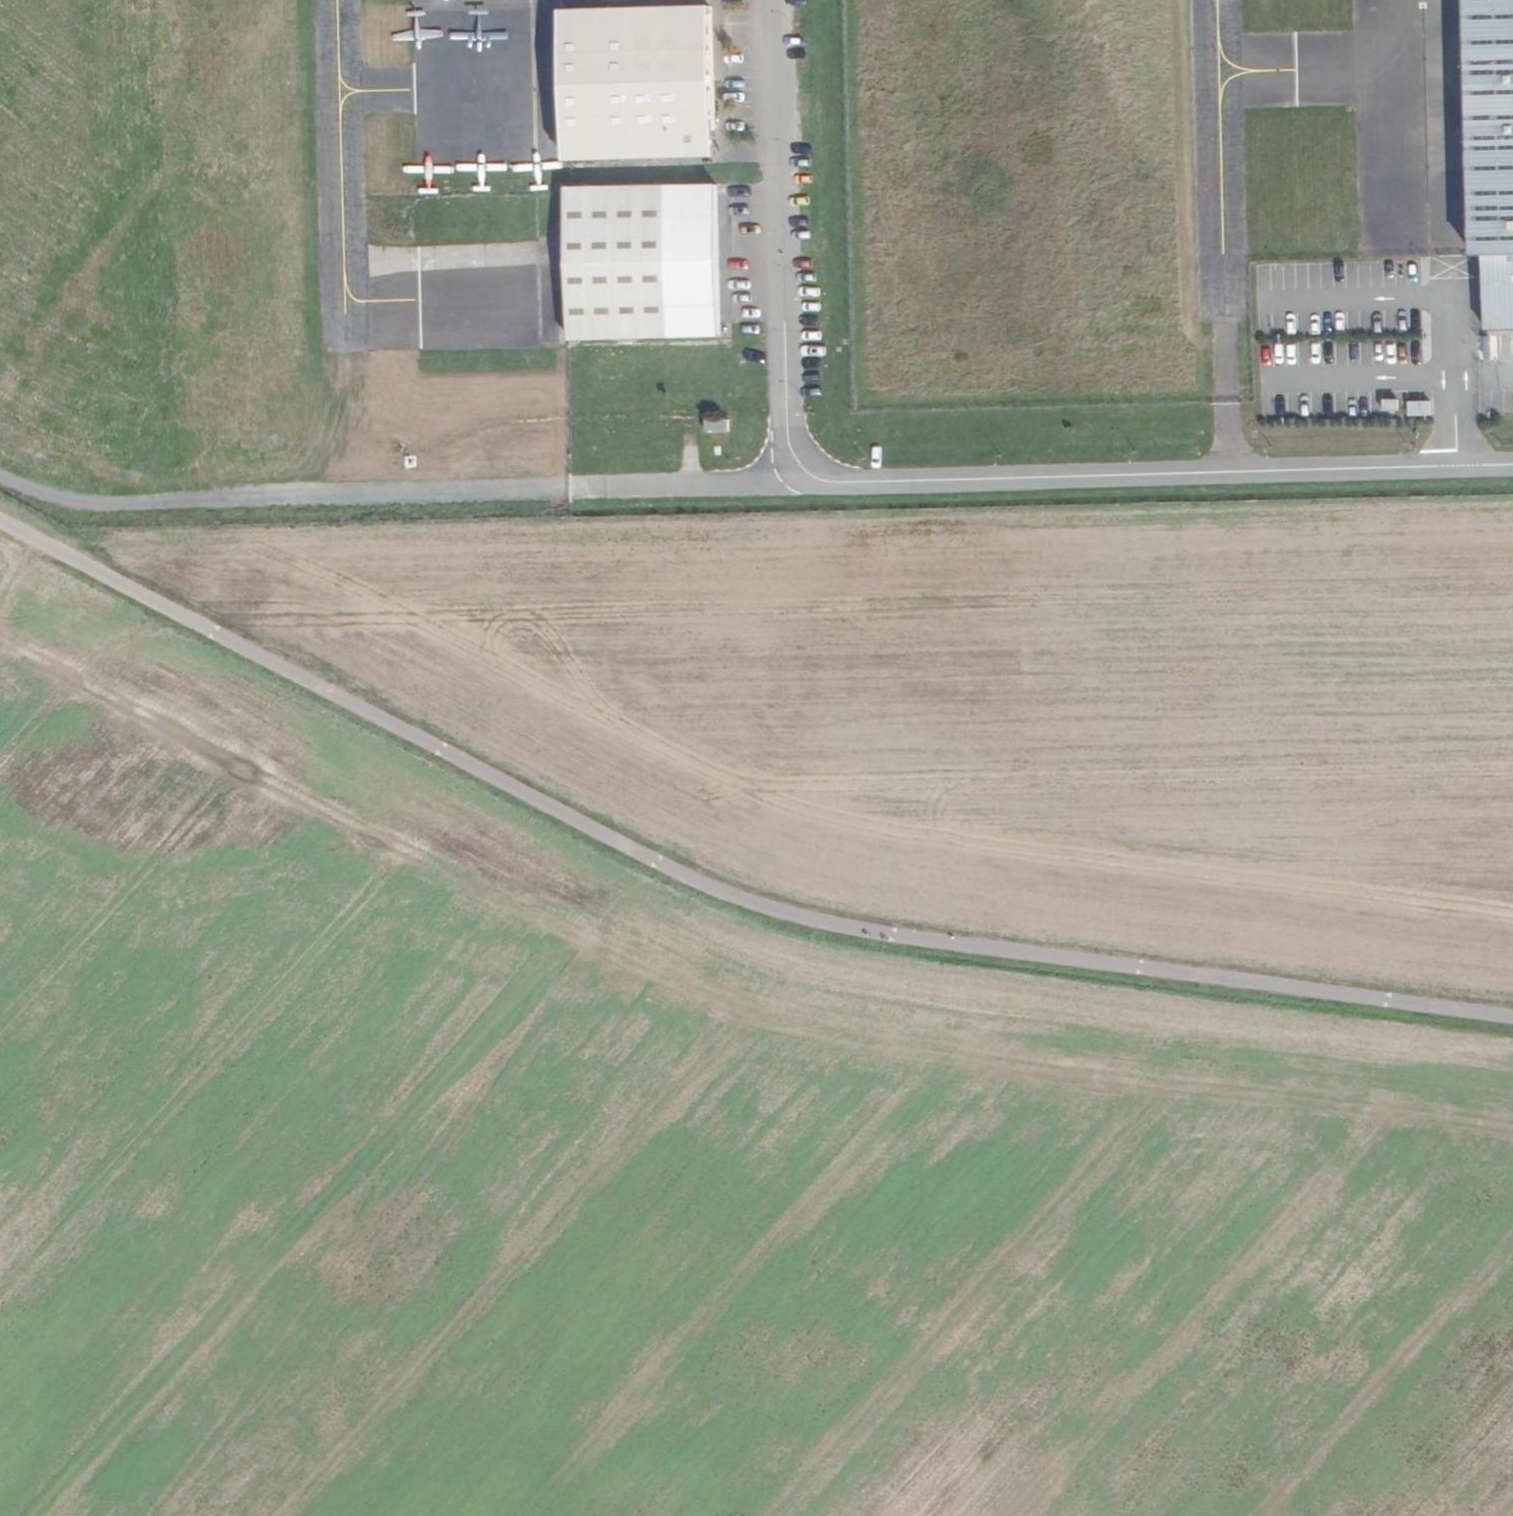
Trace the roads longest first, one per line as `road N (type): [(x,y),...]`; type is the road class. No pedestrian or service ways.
road 1 (unclassified): [(1512,1021),(879,937),(742,904),(0,519)]
road 2 (track): [(0,476),(74,501),(131,505),(573,489)]

